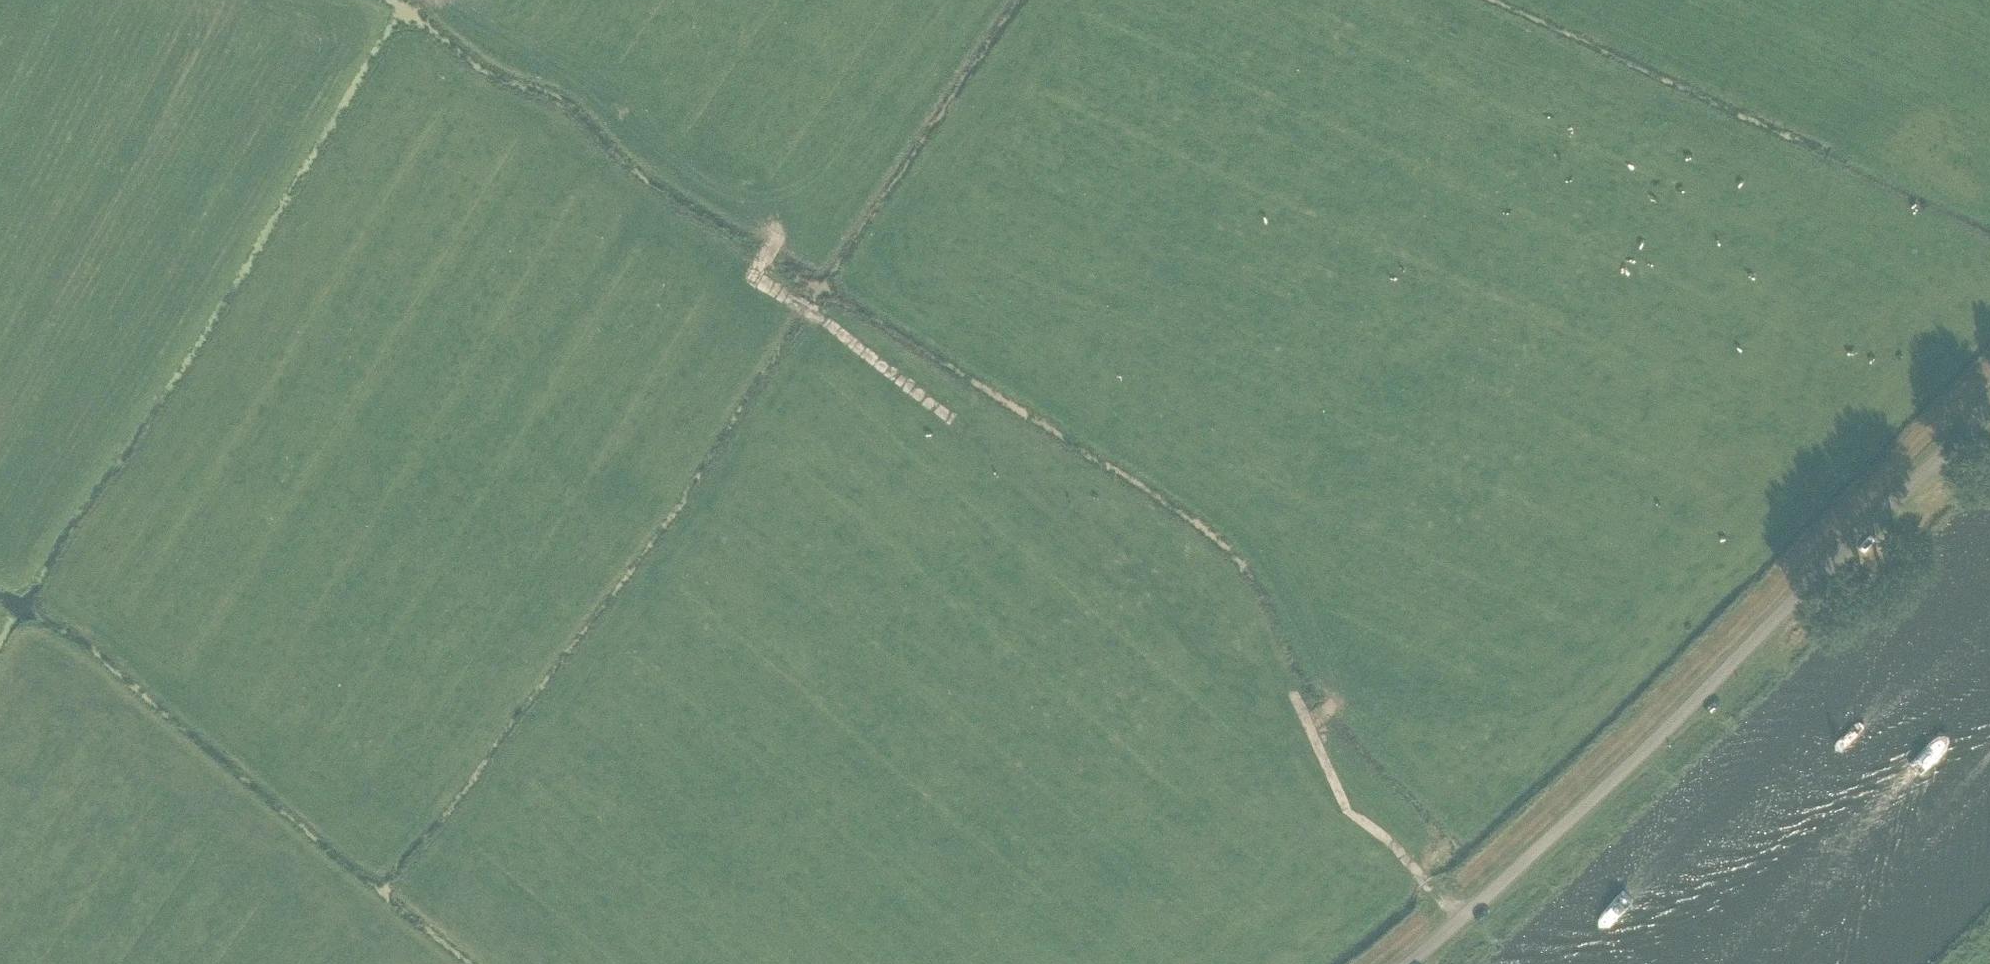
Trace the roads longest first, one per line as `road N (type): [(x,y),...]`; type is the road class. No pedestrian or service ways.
road 1 (unclassified): [(1405,963),(1596,795),(1989,409)]

